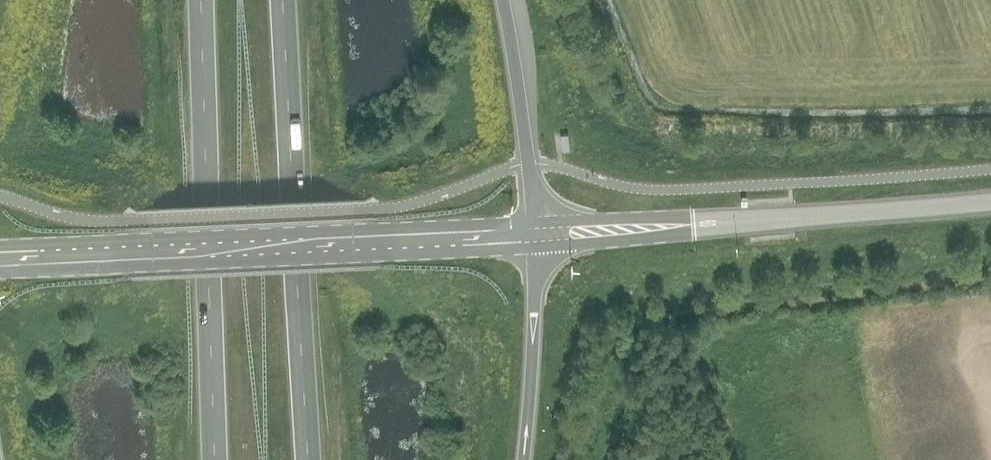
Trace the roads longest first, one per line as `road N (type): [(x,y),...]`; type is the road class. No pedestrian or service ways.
road 1 (secondary): [(0,273),(537,249)]
road 2 (secondary): [(536,222),(0,247)]
road 3 (trunk): [(309,459),(282,0)]
road 4 (trunk): [(199,0),(216,459)]
road 5 (secondary): [(696,225),(990,204)]
road 6 (trunk): [(536,222),(504,0)]
road 7 (trunk): [(526,459),(537,249)]
road 8 (secondary): [(537,249),(677,237),(696,225)]
road 9 (secondary): [(696,225),(676,216),(536,222)]

